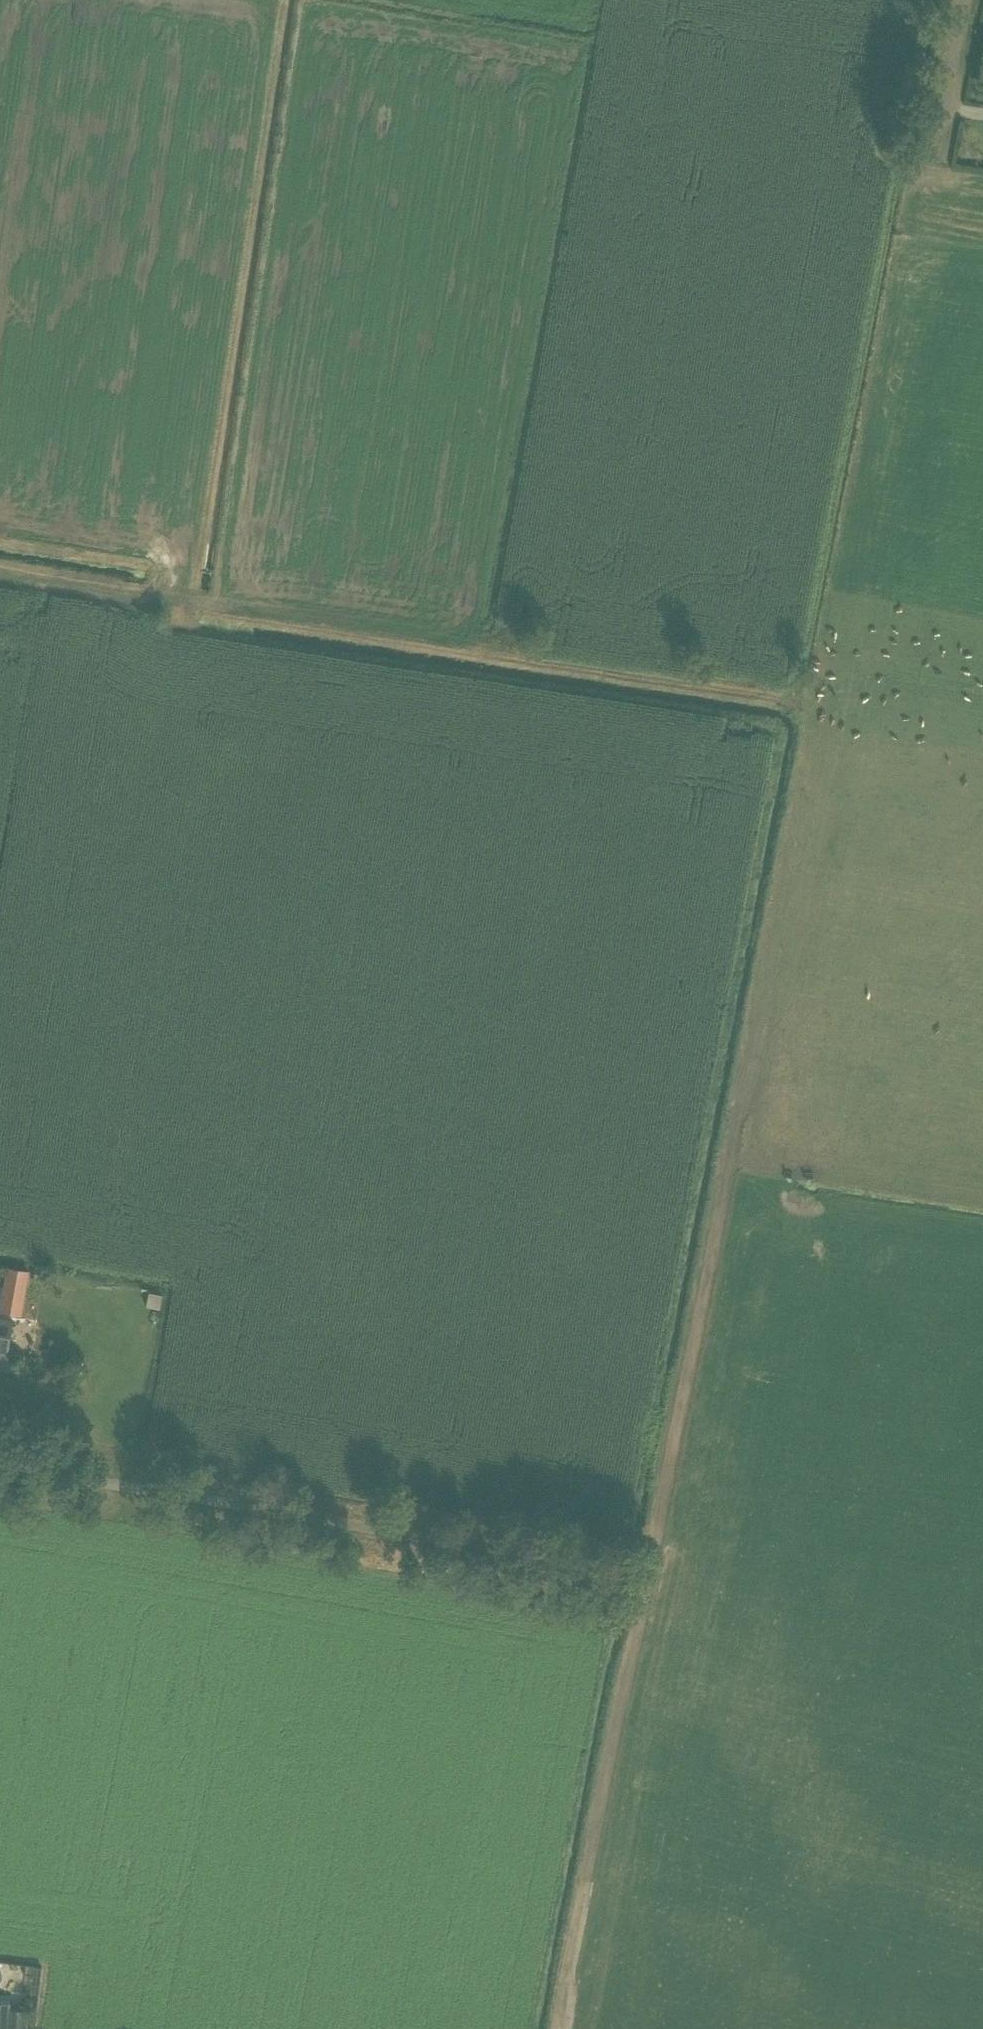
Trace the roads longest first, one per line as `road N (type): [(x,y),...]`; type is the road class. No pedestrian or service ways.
road 1 (track): [(566,2028),(743,1109),(842,717),(0,580)]
road 2 (unclassified): [(654,1593),(0,1468)]
road 3 (unclassified): [(933,165),(963,0)]

